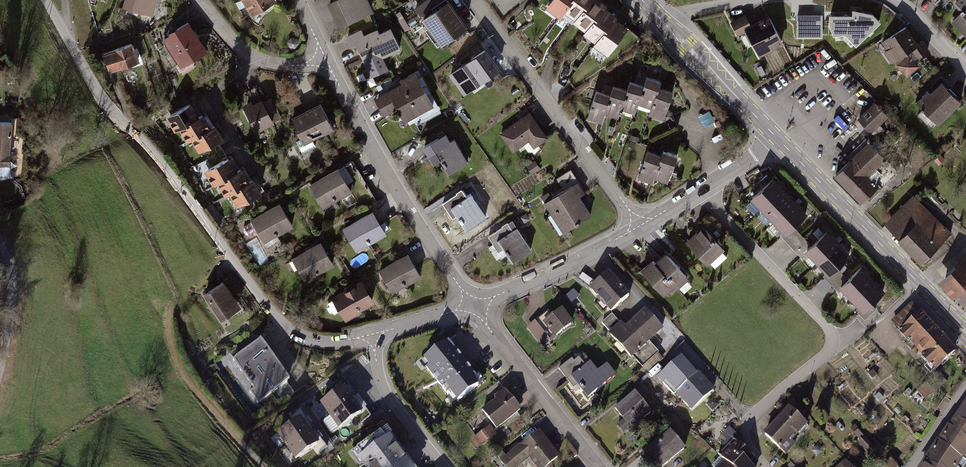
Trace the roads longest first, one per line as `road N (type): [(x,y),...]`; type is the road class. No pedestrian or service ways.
road 1 (residential): [(369,334),(310,339),(267,308),(151,149),(114,113),(47,0)]
road 2 (residential): [(765,466),(748,442),(748,419),(822,358),(831,341),(825,325),(699,192)]
road 3 (residential): [(472,304),(324,56)]
road 4 (residential): [(474,0),(643,227)]
road 5 (primary): [(965,331),(780,141)]
road 6 (residential): [(597,466),(472,304)]
road 7 (residential): [(643,227),(472,304)]
road 8 (primary): [(780,141),(666,25)]
road 9 (residential): [(324,56),(306,65),(251,61),(197,0)]
road 10 (residential): [(369,334),(388,395),(444,466)]
road 11 (residential): [(0,242),(13,293),(0,372)]

